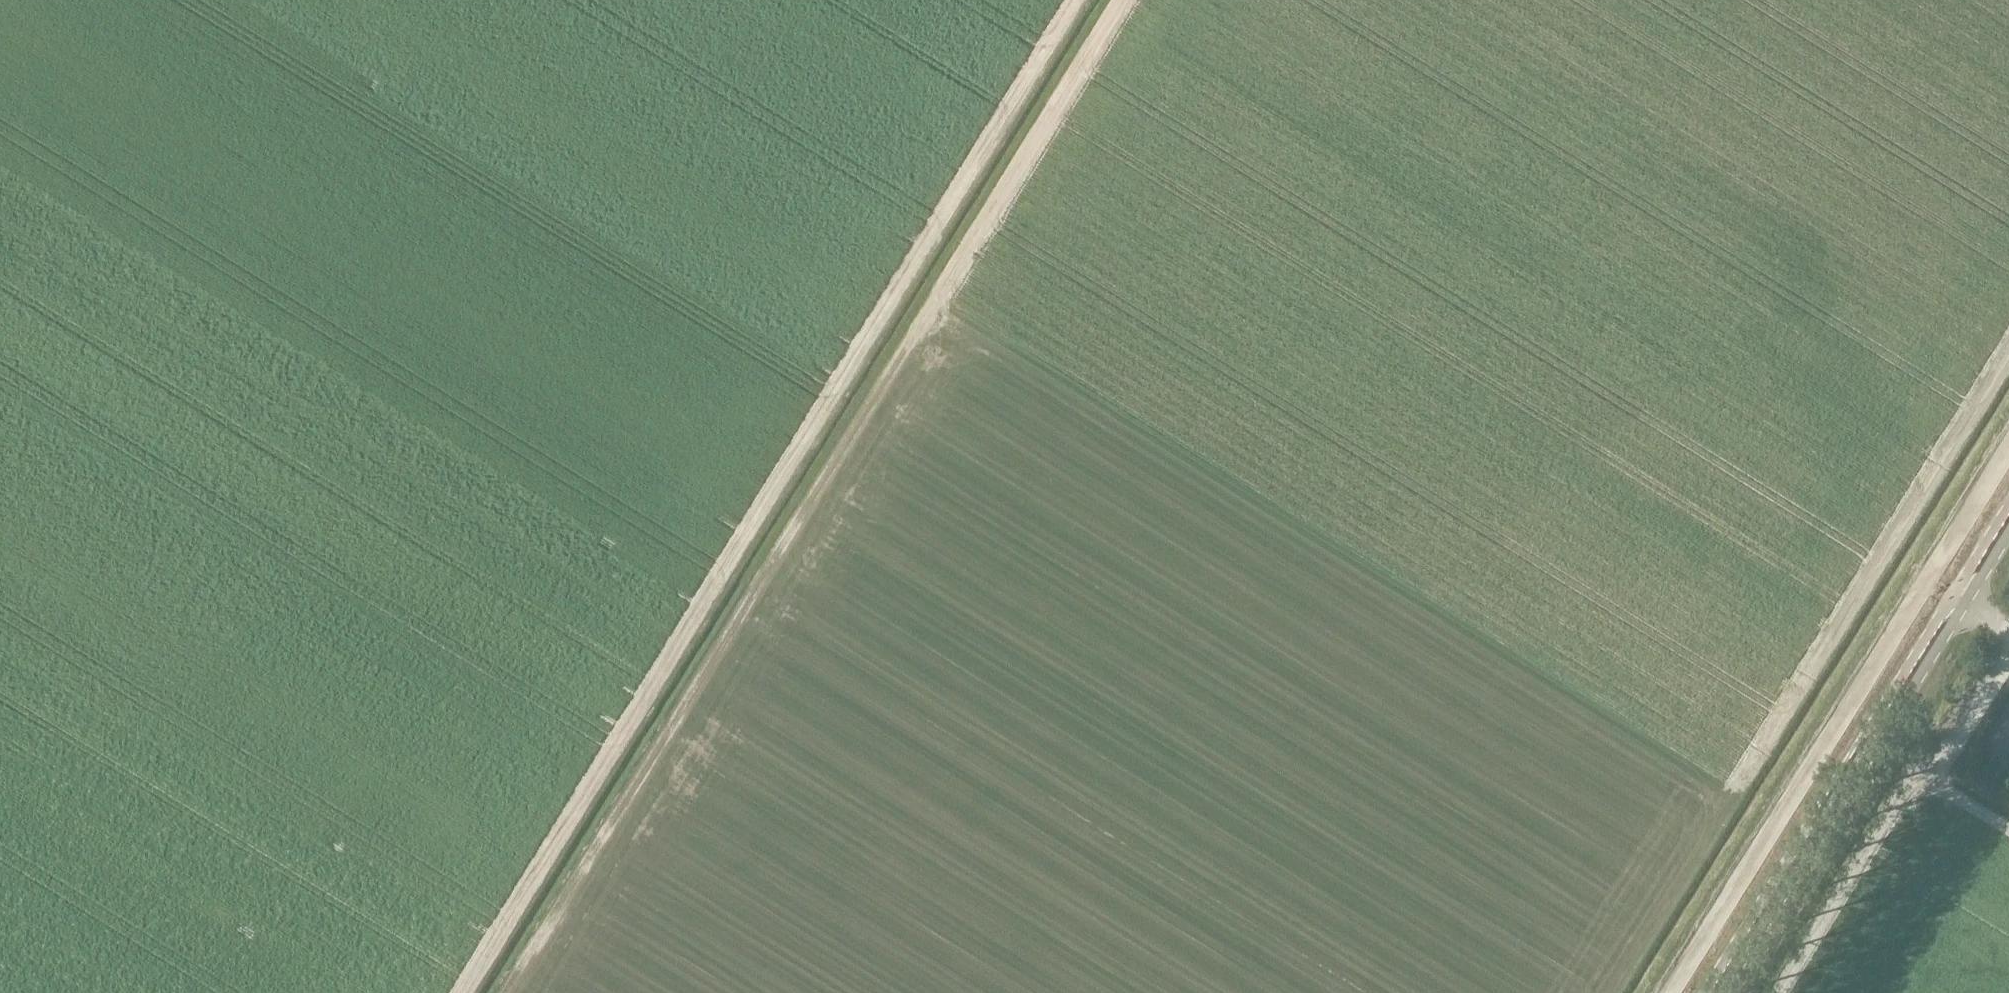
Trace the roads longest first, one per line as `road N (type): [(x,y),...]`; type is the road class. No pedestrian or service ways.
road 1 (secondary): [(1712,992),(2008,518)]

